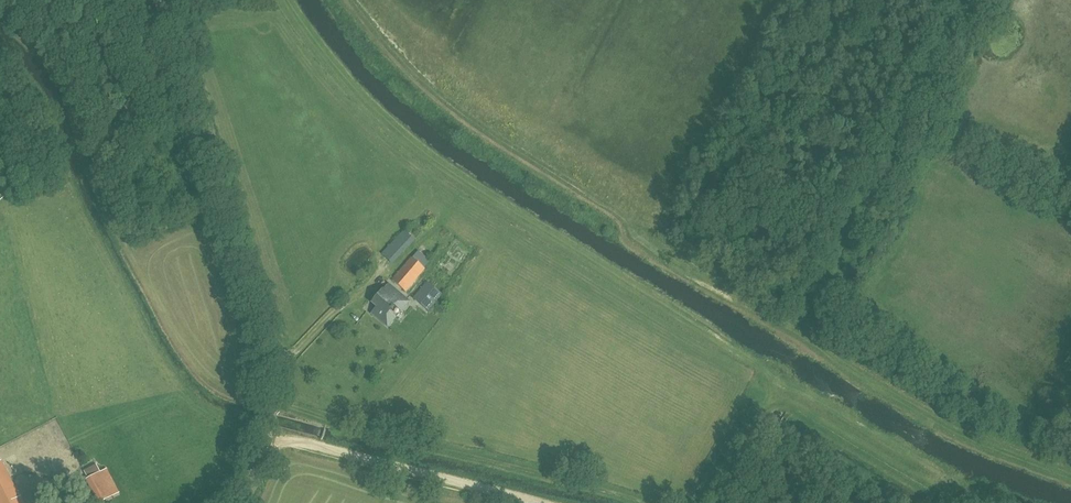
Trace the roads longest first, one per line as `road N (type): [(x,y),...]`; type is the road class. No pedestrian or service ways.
road 1 (track): [(281,0),(365,105),(436,165),(711,337),(774,390),(887,465),(966,502)]
road 2 (unclassified): [(242,502),(273,411),(278,356),(165,0)]
road 3 (track): [(275,401),(644,502)]
road 4 (track): [(805,328),(922,403),(1070,469)]
road 5 (track): [(539,502),(266,436)]
road 6 (track): [(758,421),(899,502)]
road 7 (track): [(709,502),(774,390)]

